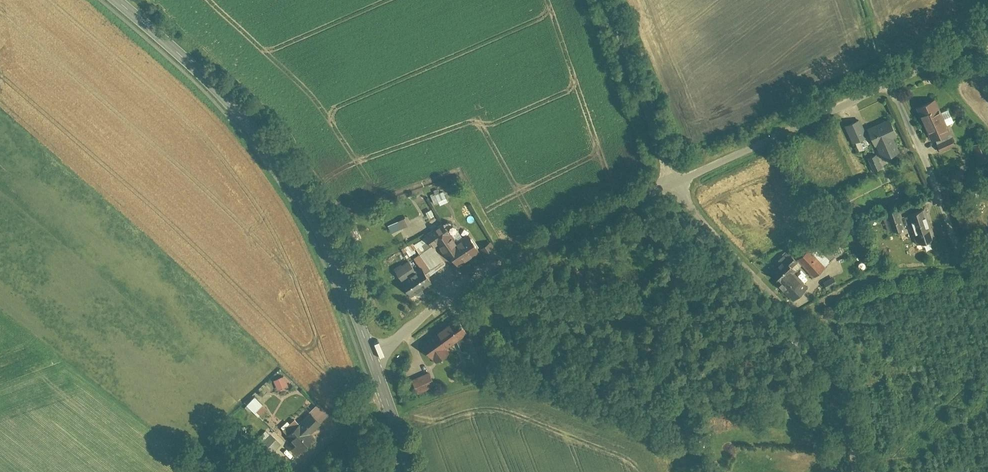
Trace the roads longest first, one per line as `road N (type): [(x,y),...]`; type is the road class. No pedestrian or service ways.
road 1 (tertiary): [(372,355),(292,182),(213,85),(116,0)]
road 2 (residential): [(857,471),(840,394),(824,363),(672,184)]
road 3 (residential): [(987,38),(672,184)]
road 4 (residential): [(672,184),(536,246),(442,300),(372,355)]
road 5 (residential): [(672,184),(605,0)]
road 6 (tertiary): [(413,471),(372,355)]

